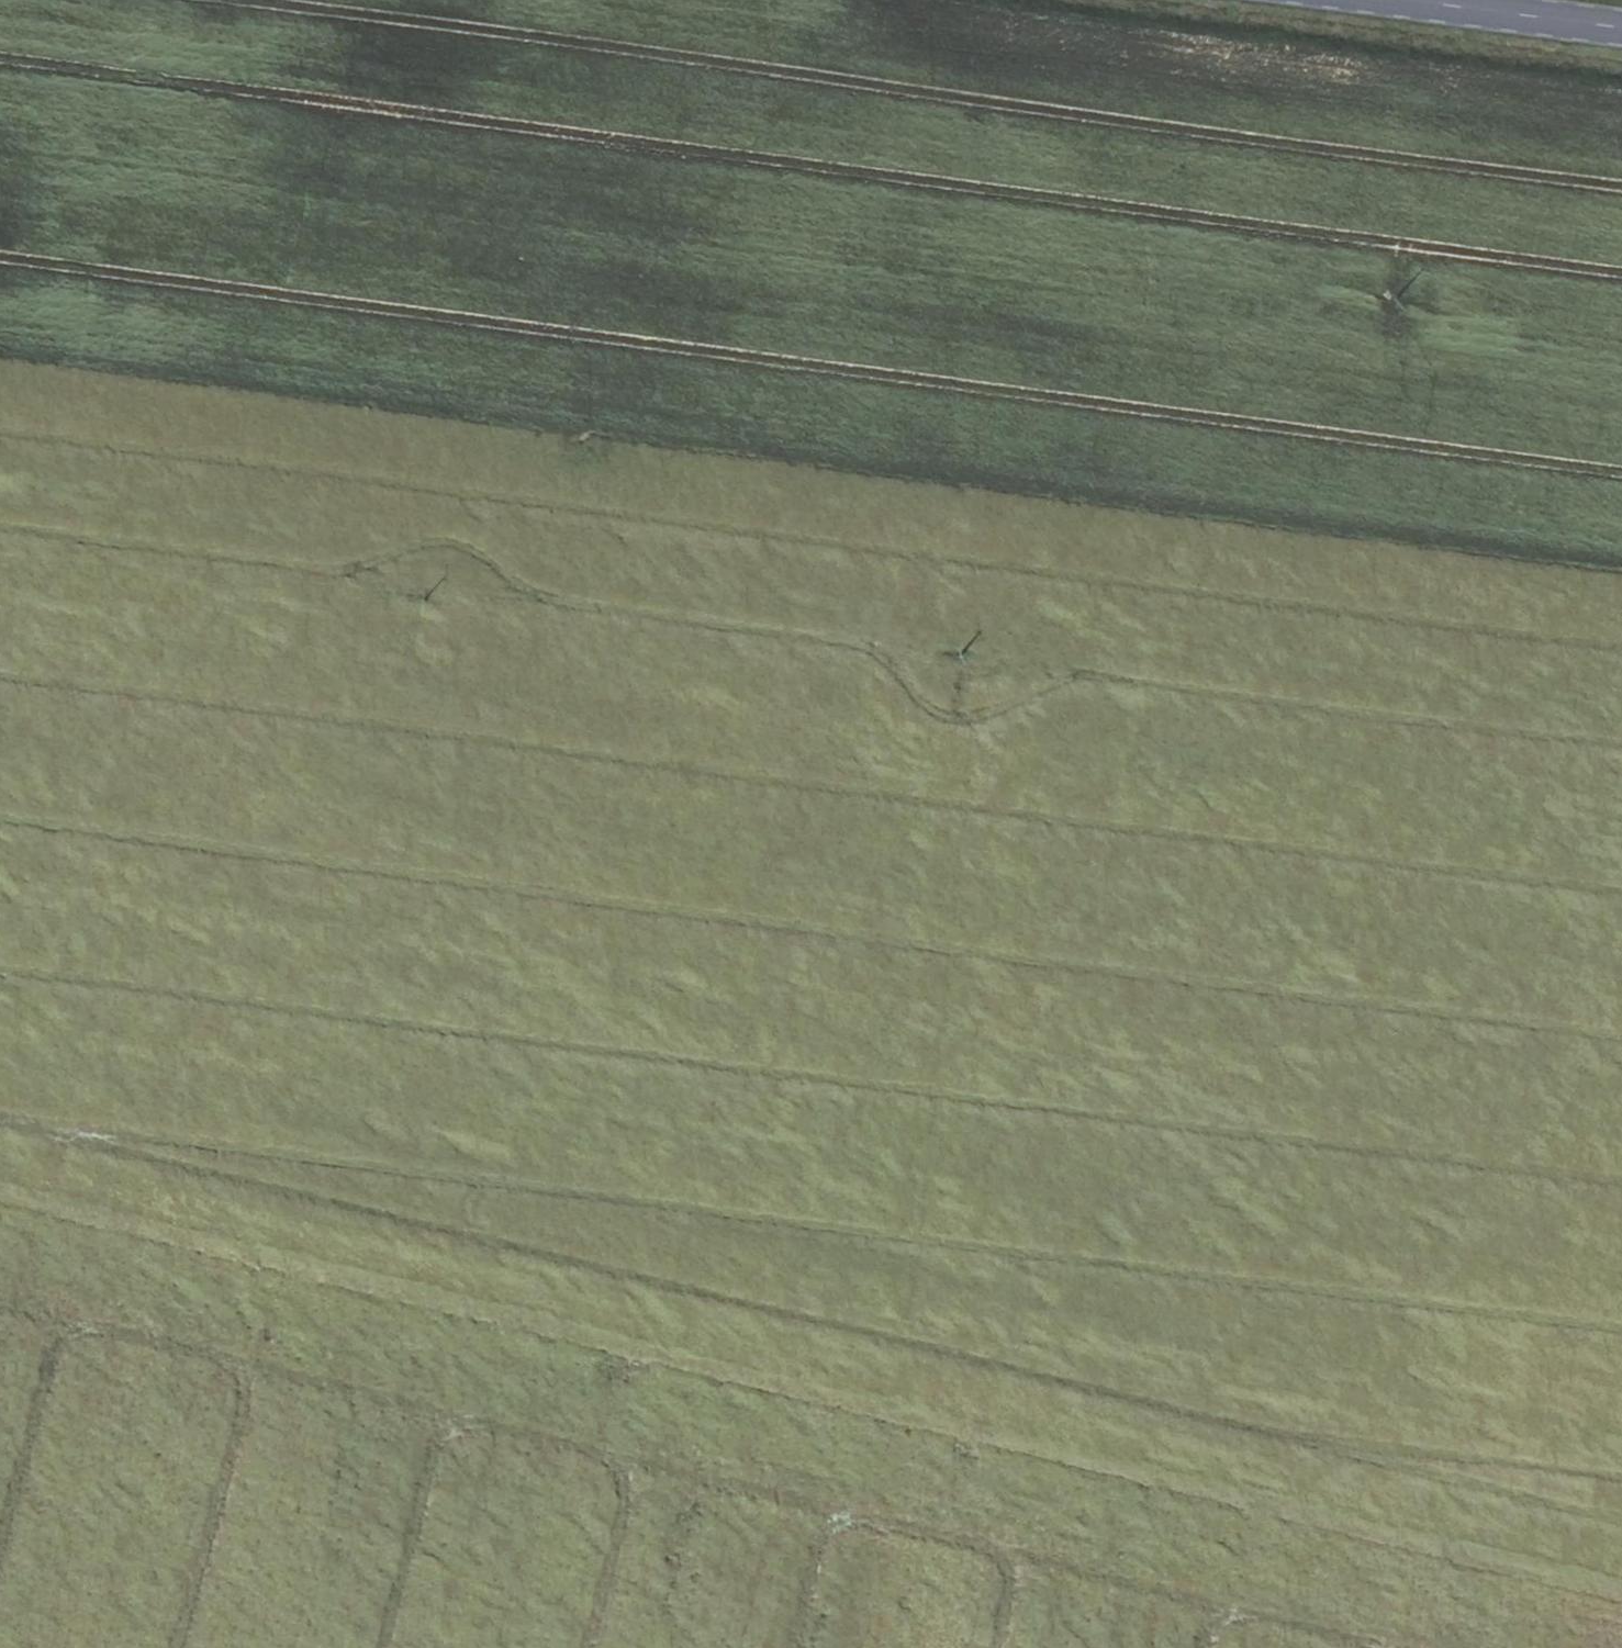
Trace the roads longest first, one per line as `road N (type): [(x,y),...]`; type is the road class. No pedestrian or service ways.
road 1 (primary): [(1389,0),(1621,30)]

